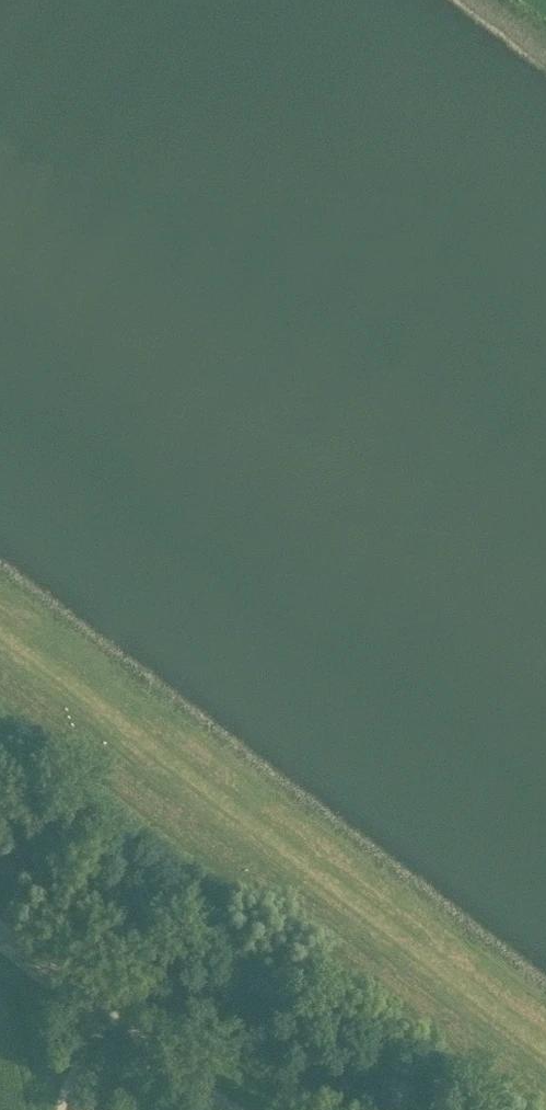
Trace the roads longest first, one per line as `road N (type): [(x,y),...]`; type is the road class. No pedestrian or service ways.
road 1 (unclassified): [(223,1109),(110,1022)]
road 2 (unclassified): [(110,1022),(0,937)]

